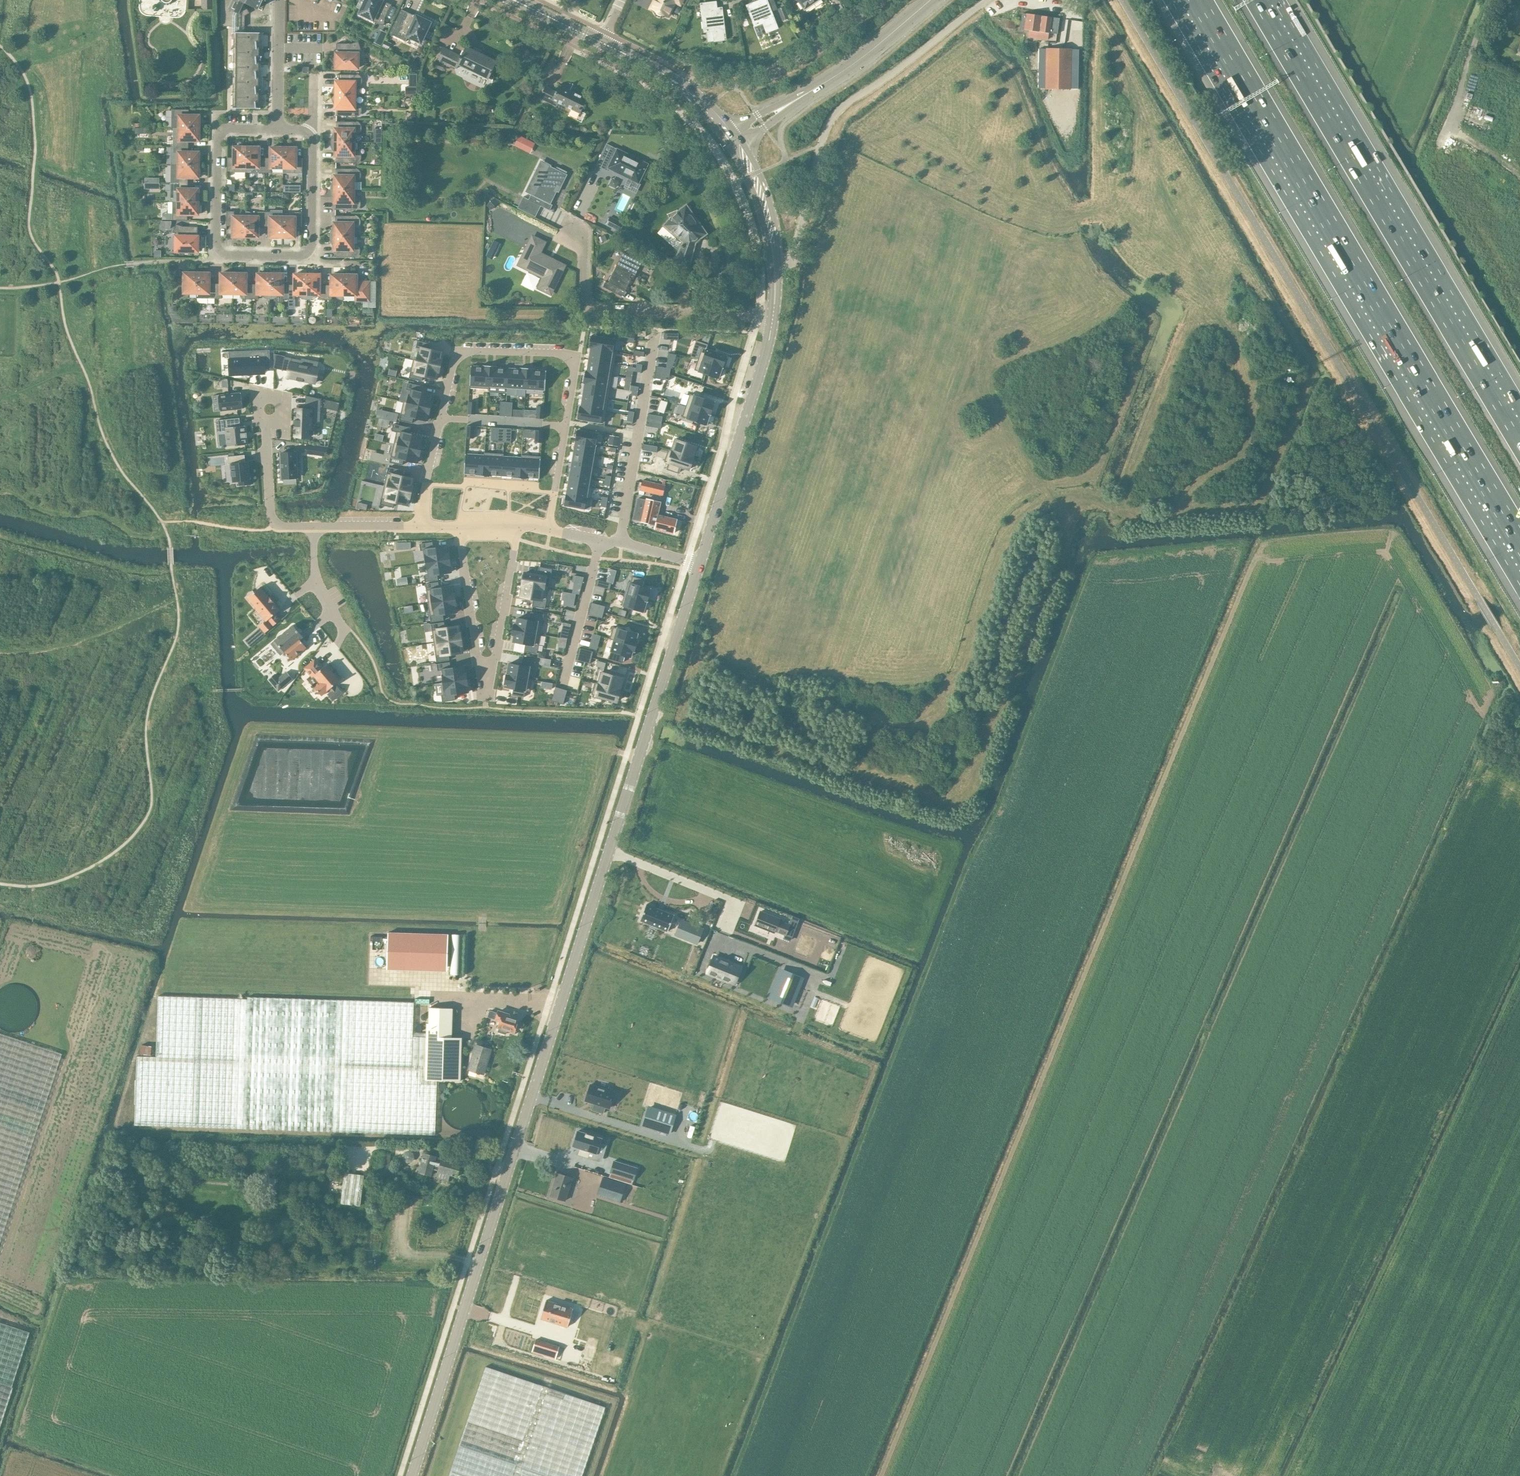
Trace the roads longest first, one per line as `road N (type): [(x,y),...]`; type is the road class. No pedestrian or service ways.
road 1 (tertiary): [(413,1475),(699,566)]
road 2 (motorway): [(1196,0),(1519,540)]
road 3 (motorway): [(1519,424),(1265,0)]
road 4 (residential): [(420,527),(455,351),(560,353),(577,356),(546,530)]
road 5 (residential): [(277,130),(303,130),(312,140),(311,248),(302,256),(229,255),(216,242),(218,138),(227,129),(265,130)]
road 6 (unclassified): [(776,270),(793,255),(829,120),(988,0)]
road 7 (residential): [(773,319),(582,312),(583,244),(572,232)]
road 8 (tertiary): [(699,566),(773,319)]
road 9 (tertiary): [(731,139),(842,70),(929,0)]
road 10 (residential): [(618,545),(656,330)]
road 11 (tertiary): [(731,139),(677,83),(602,43)]
road 12 (residential): [(485,677),(519,527)]
road 13 (residential): [(459,527),(485,677)]
road 14 (residential): [(562,687),(598,541)]
road 15 (tertiary): [(776,270),(763,203),(731,139)]
road 16 (residential): [(267,424),(269,517),(312,527)]
road 17 (residential): [(277,130),(280,0)]

